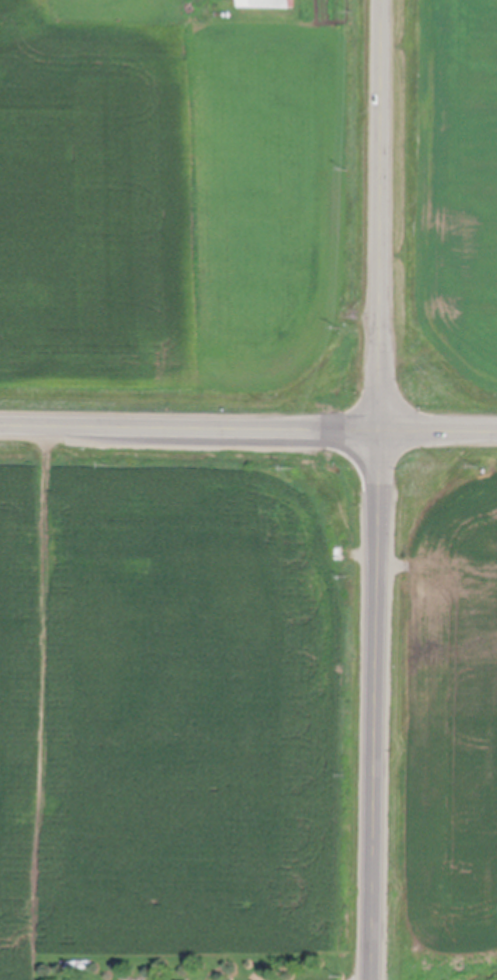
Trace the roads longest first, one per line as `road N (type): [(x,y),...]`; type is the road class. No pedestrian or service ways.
road 1 (secondary): [(374,979),(385,0)]
road 2 (secondary): [(0,429),(496,434)]

